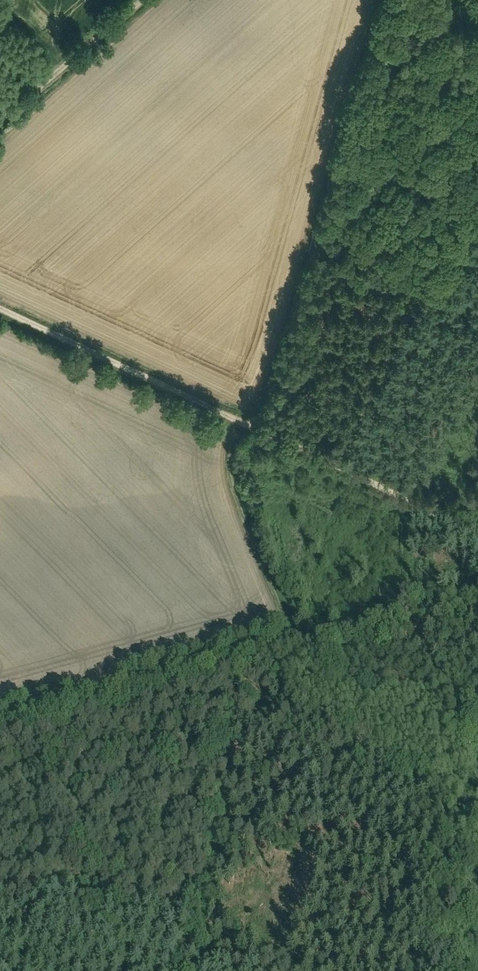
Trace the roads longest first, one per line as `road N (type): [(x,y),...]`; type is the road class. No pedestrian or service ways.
road 1 (track): [(0,306),(290,441),(406,502),(477,552)]
road 2 (track): [(0,109),(130,0)]

